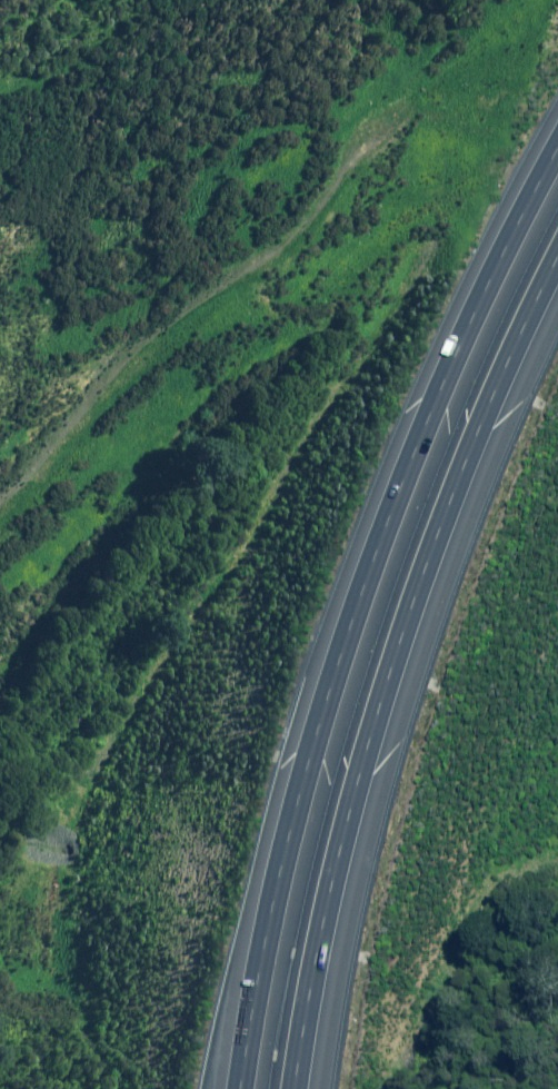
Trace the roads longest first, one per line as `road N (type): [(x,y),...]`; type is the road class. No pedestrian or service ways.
road 1 (motorway): [(245,1088),(312,771),(378,558),(445,384),(557,153)]
road 2 (motorway): [(557,261),(492,398),(416,603),(355,799),(296,1088)]

